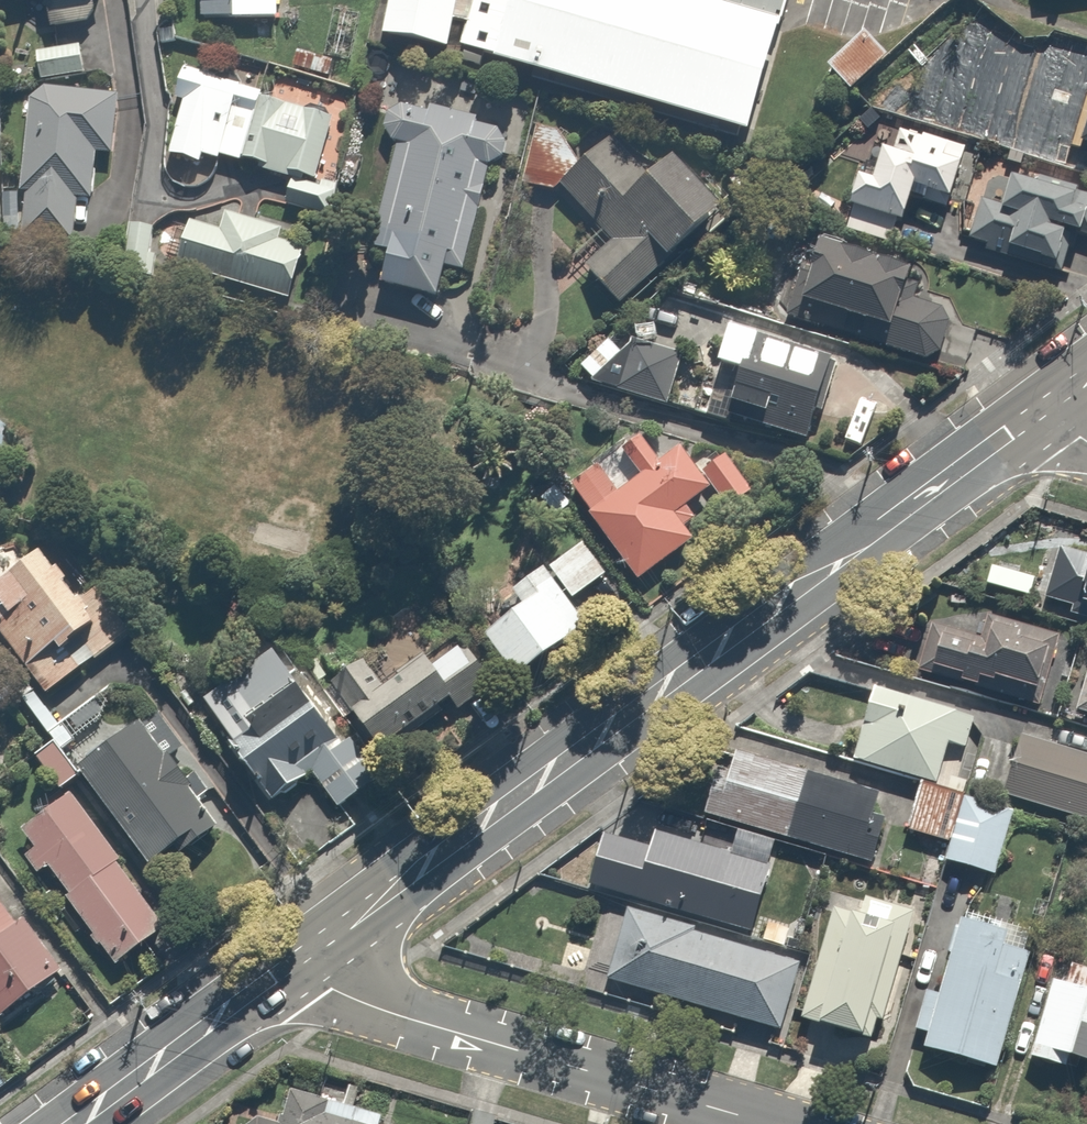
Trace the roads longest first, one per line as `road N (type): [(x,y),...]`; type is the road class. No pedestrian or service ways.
road 1 (tertiary): [(1020,429),(302,955)]
road 2 (unclassified): [(764,1123),(352,1000),(302,955)]
road 3 (tertiary): [(302,955),(75,1123)]

